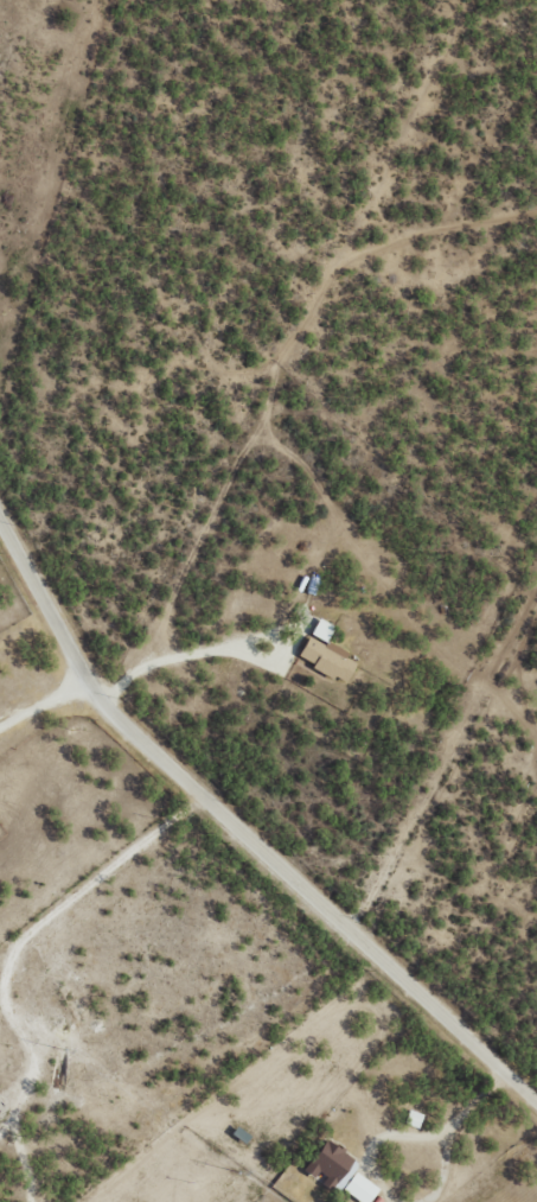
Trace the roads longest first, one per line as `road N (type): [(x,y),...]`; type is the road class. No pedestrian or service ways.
road 1 (residential): [(536,1064),(271,905),(171,793),(0,549)]

